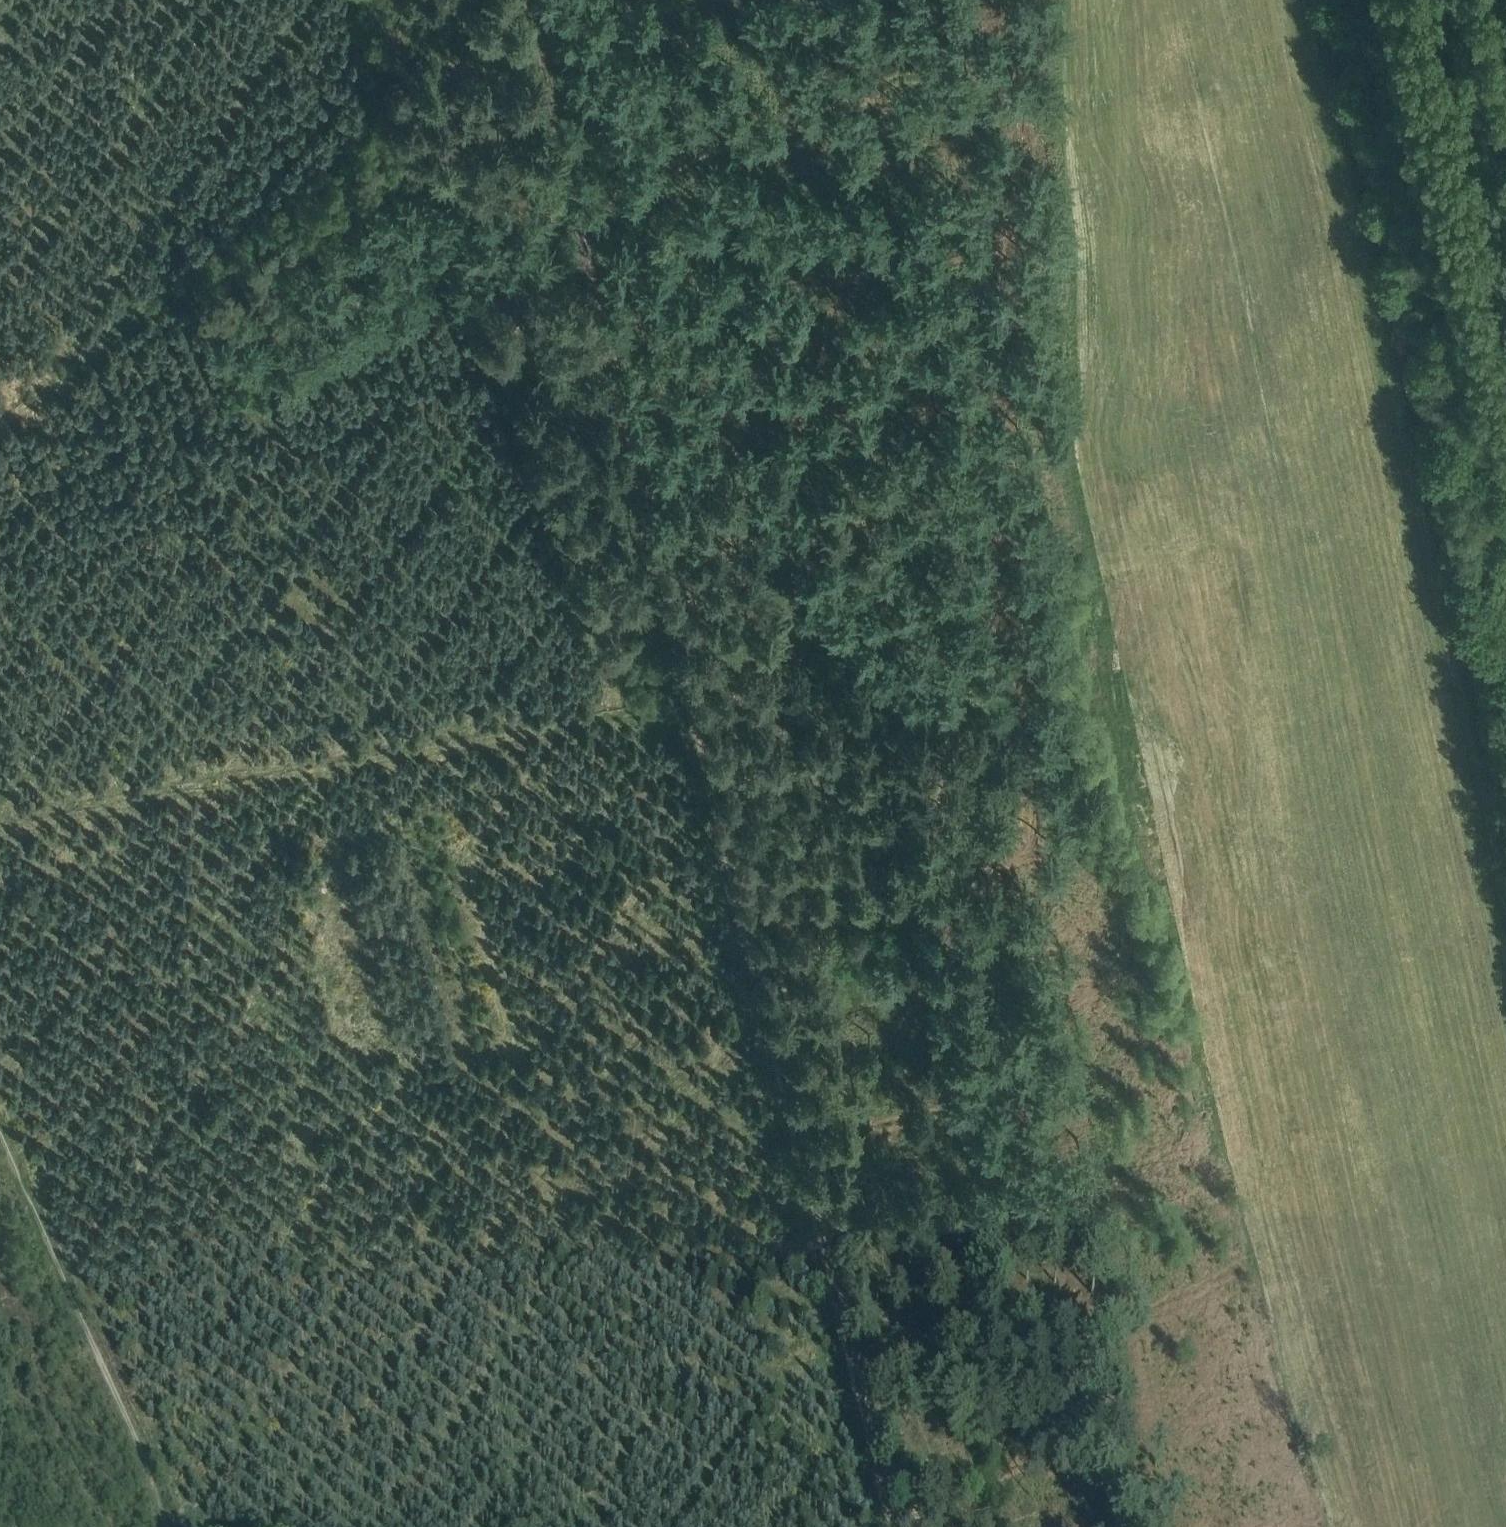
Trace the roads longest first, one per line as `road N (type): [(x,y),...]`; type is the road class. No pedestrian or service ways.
road 1 (track): [(896,1526),(532,0)]
road 2 (track): [(0,1227),(113,1526)]

